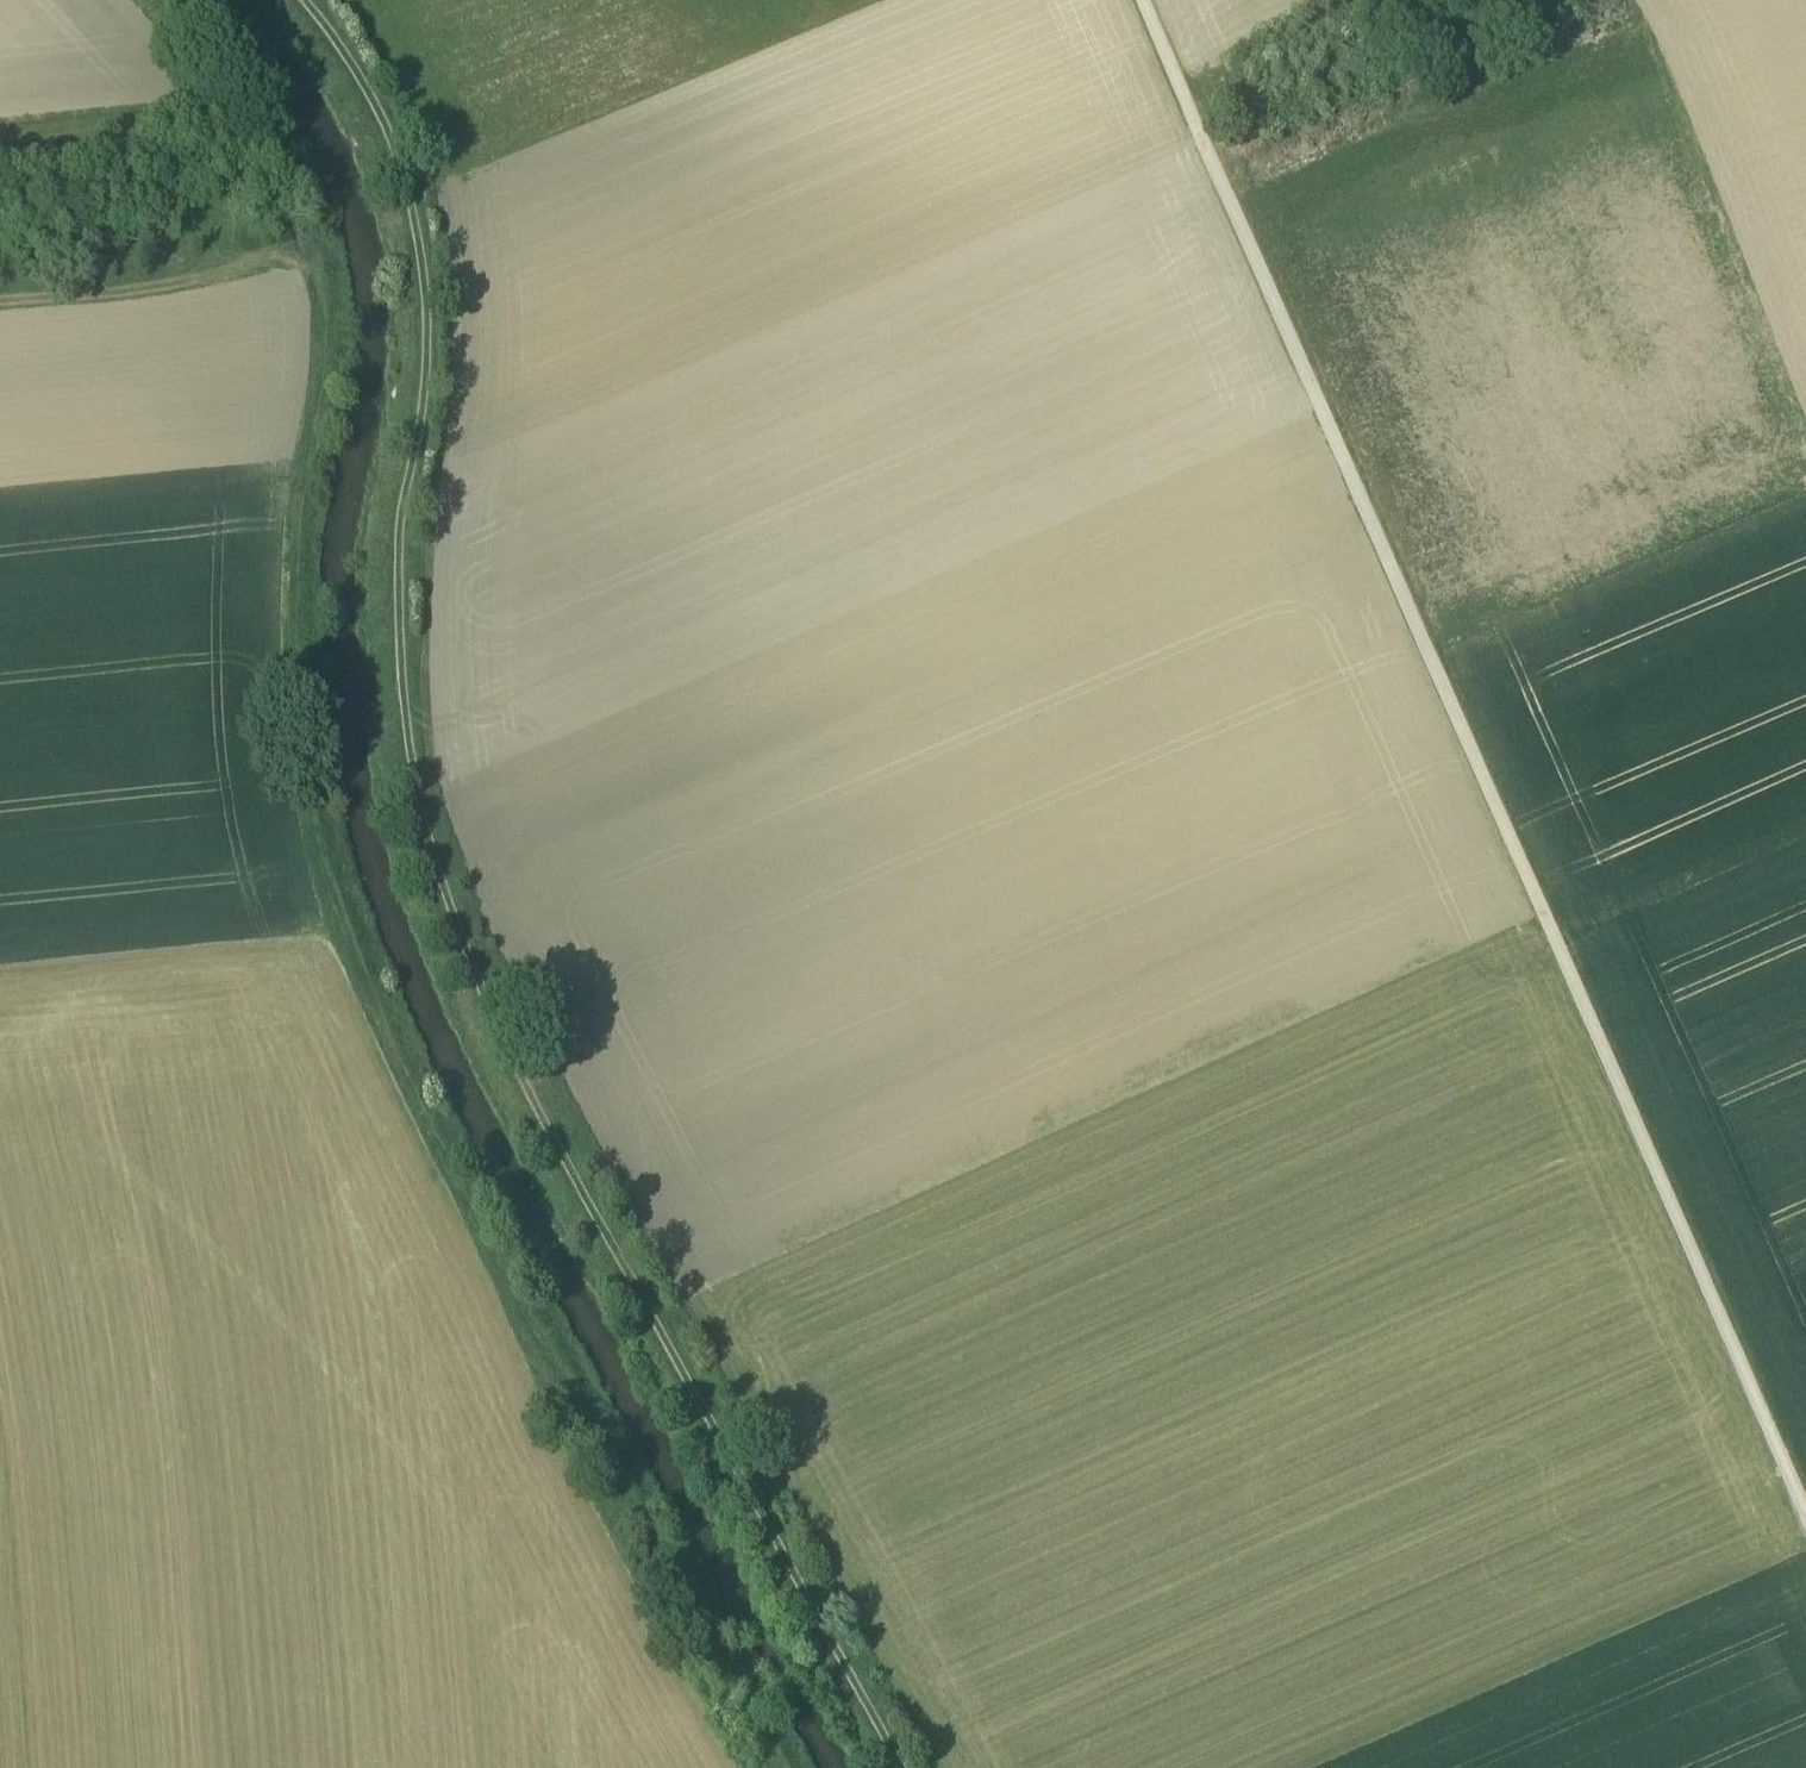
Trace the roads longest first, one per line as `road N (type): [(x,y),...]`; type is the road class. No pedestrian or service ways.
road 1 (track): [(310,0),(371,85),(405,153),(426,234),(437,387),(409,539),(412,642),(439,848),(473,949),(647,1295),(911,1767)]
road 2 (track): [(1141,0),(1805,1512)]
road 3 (track): [(0,306),(186,286),(298,256)]

